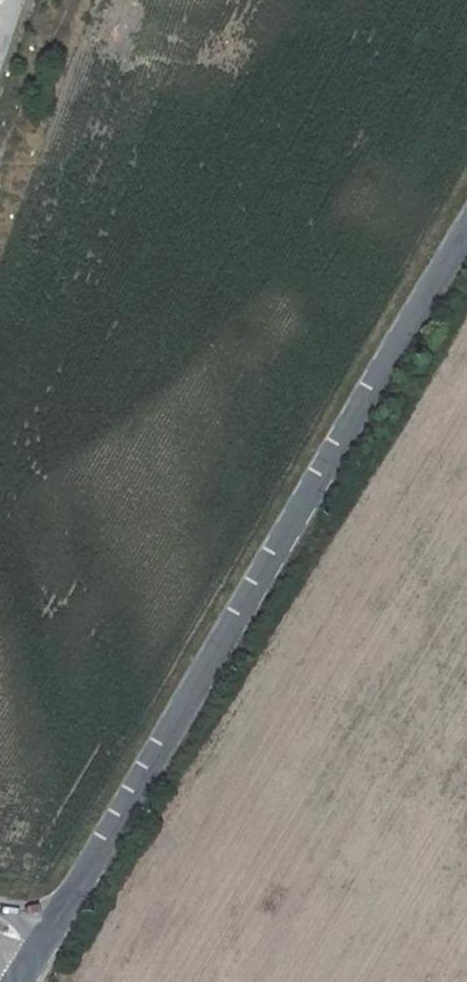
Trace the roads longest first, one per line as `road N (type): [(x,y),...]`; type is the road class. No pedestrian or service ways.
road 1 (unclassified): [(66,922),(466,236)]

